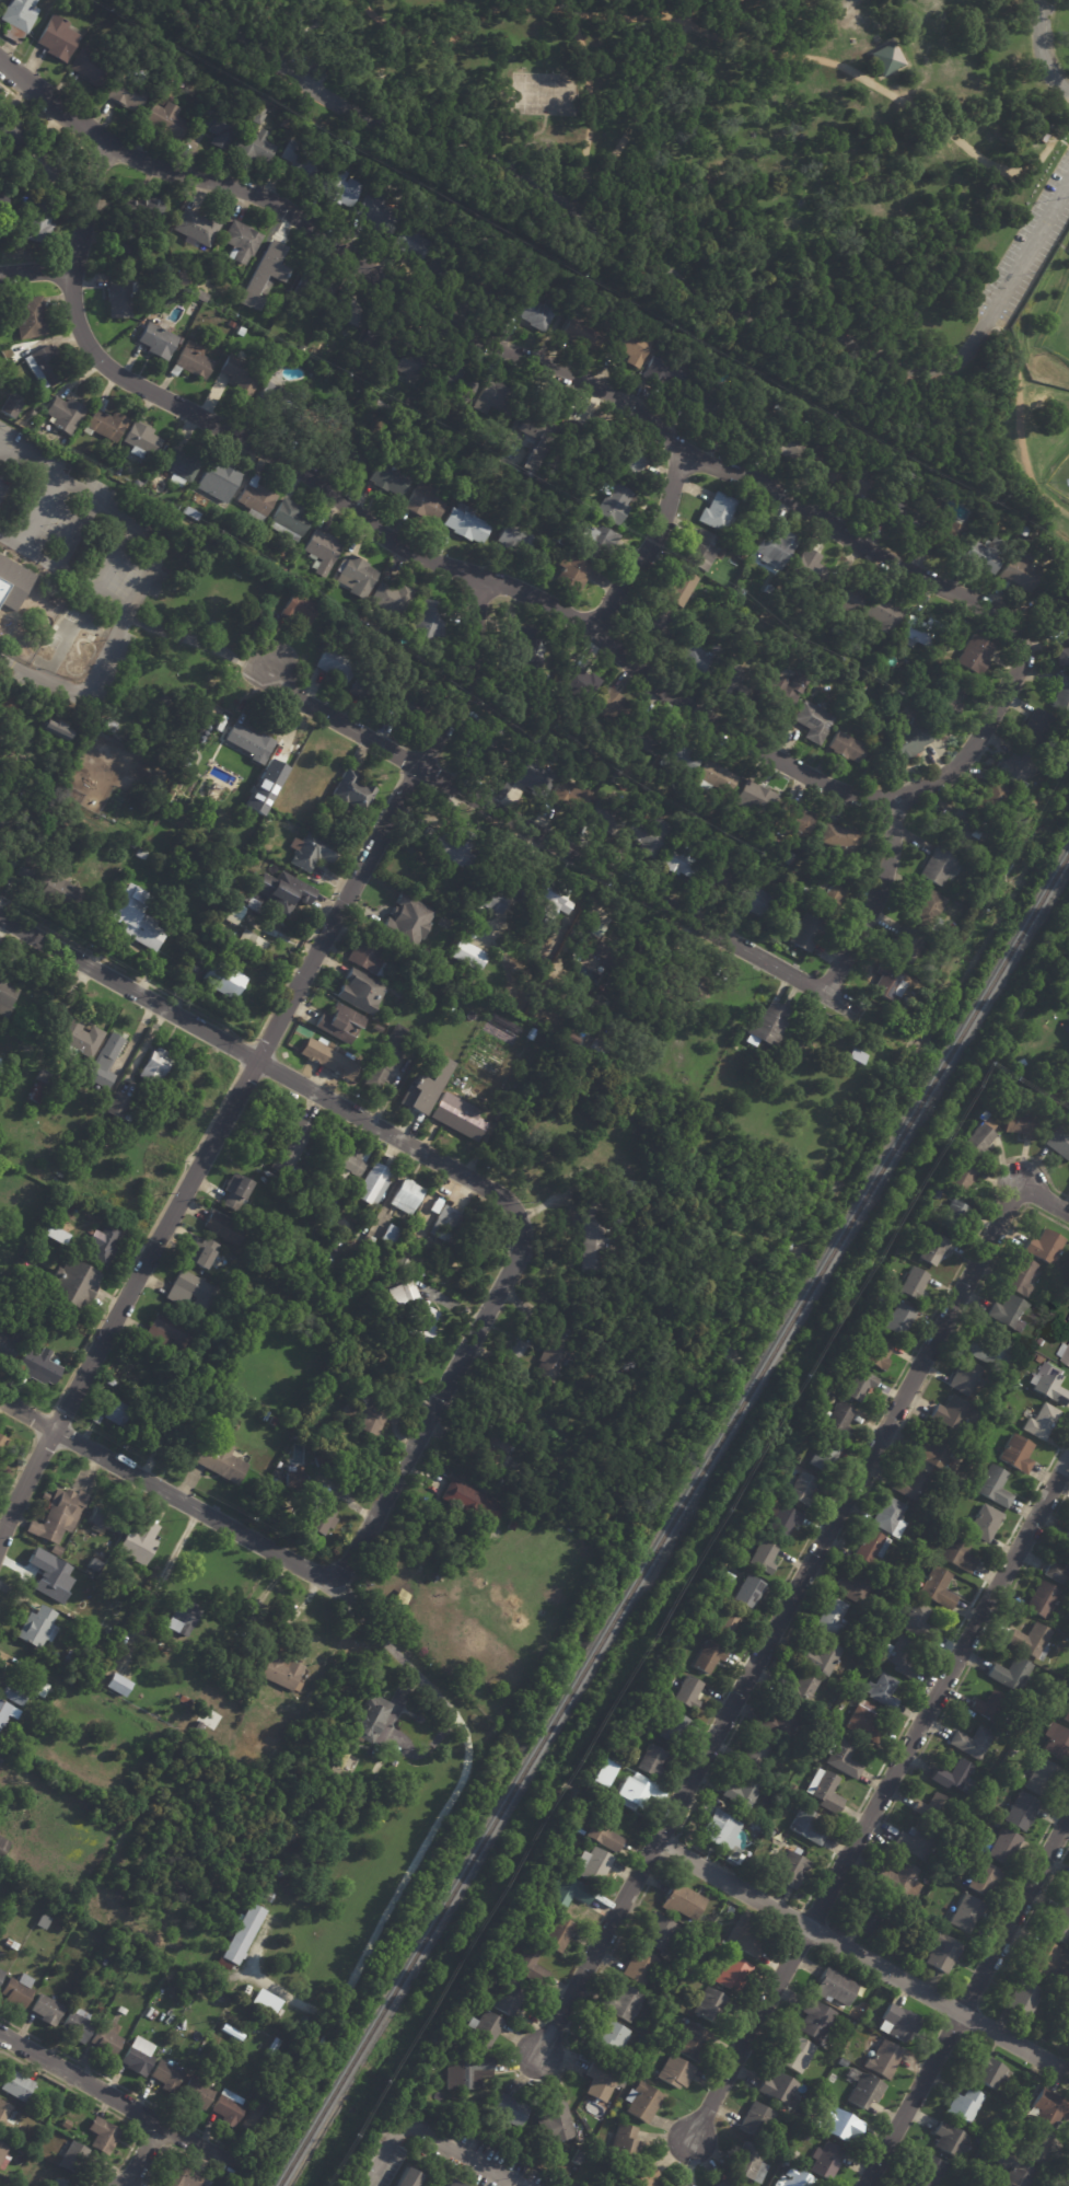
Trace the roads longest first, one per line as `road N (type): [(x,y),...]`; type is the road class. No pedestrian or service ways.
road 1 (residential): [(1022,650),(1007,617),(908,574),(772,487),(681,451),(603,388),(421,314),(281,208),(152,165),(82,126),(0,64)]
road 2 (residential): [(895,800),(845,795),(799,771),(631,664),(595,631),(511,587),(405,548),(317,482),(105,366),(84,338),(71,289),(104,139)]
road 3 (residential): [(483,577),(452,710),(51,1429),(0,1538)]
road 4 (residential): [(1068,1213),(1018,1184),(534,2070)]
road 5 (residential): [(1068,1467),(685,2144)]
road 6 (residential): [(860,1013),(289,694),(271,668)]
road 7 (residential): [(521,1226),(510,1201),(0,917)]
road 8 (residential): [(454,1716),(330,1578),(0,1400)]
road 9 (residential): [(1068,2065),(809,1934),(663,1839)]
road 10 (residential): [(1068,1819),(866,2185)]
road 11 (residential): [(1022,650),(1022,666),(963,762),(895,800),(884,883),(826,995)]
road 12 (residential): [(521,1226),(518,1258),(346,1570),(330,1578)]
road 13 (residential): [(234,2166),(0,2035)]
road 14 (residential): [(681,451),(661,532),(595,631)]

